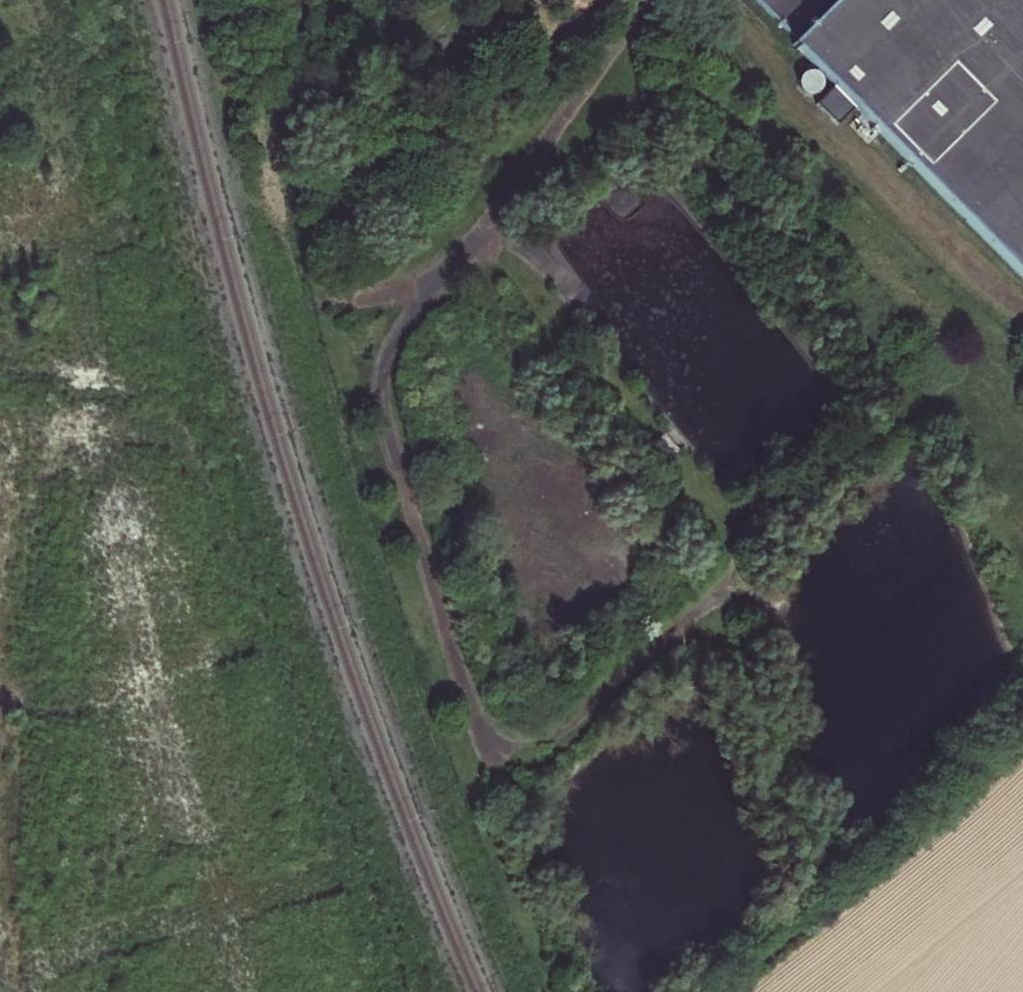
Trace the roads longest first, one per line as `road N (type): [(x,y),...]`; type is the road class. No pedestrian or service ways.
road 1 (track): [(1022,742),(730,991)]

